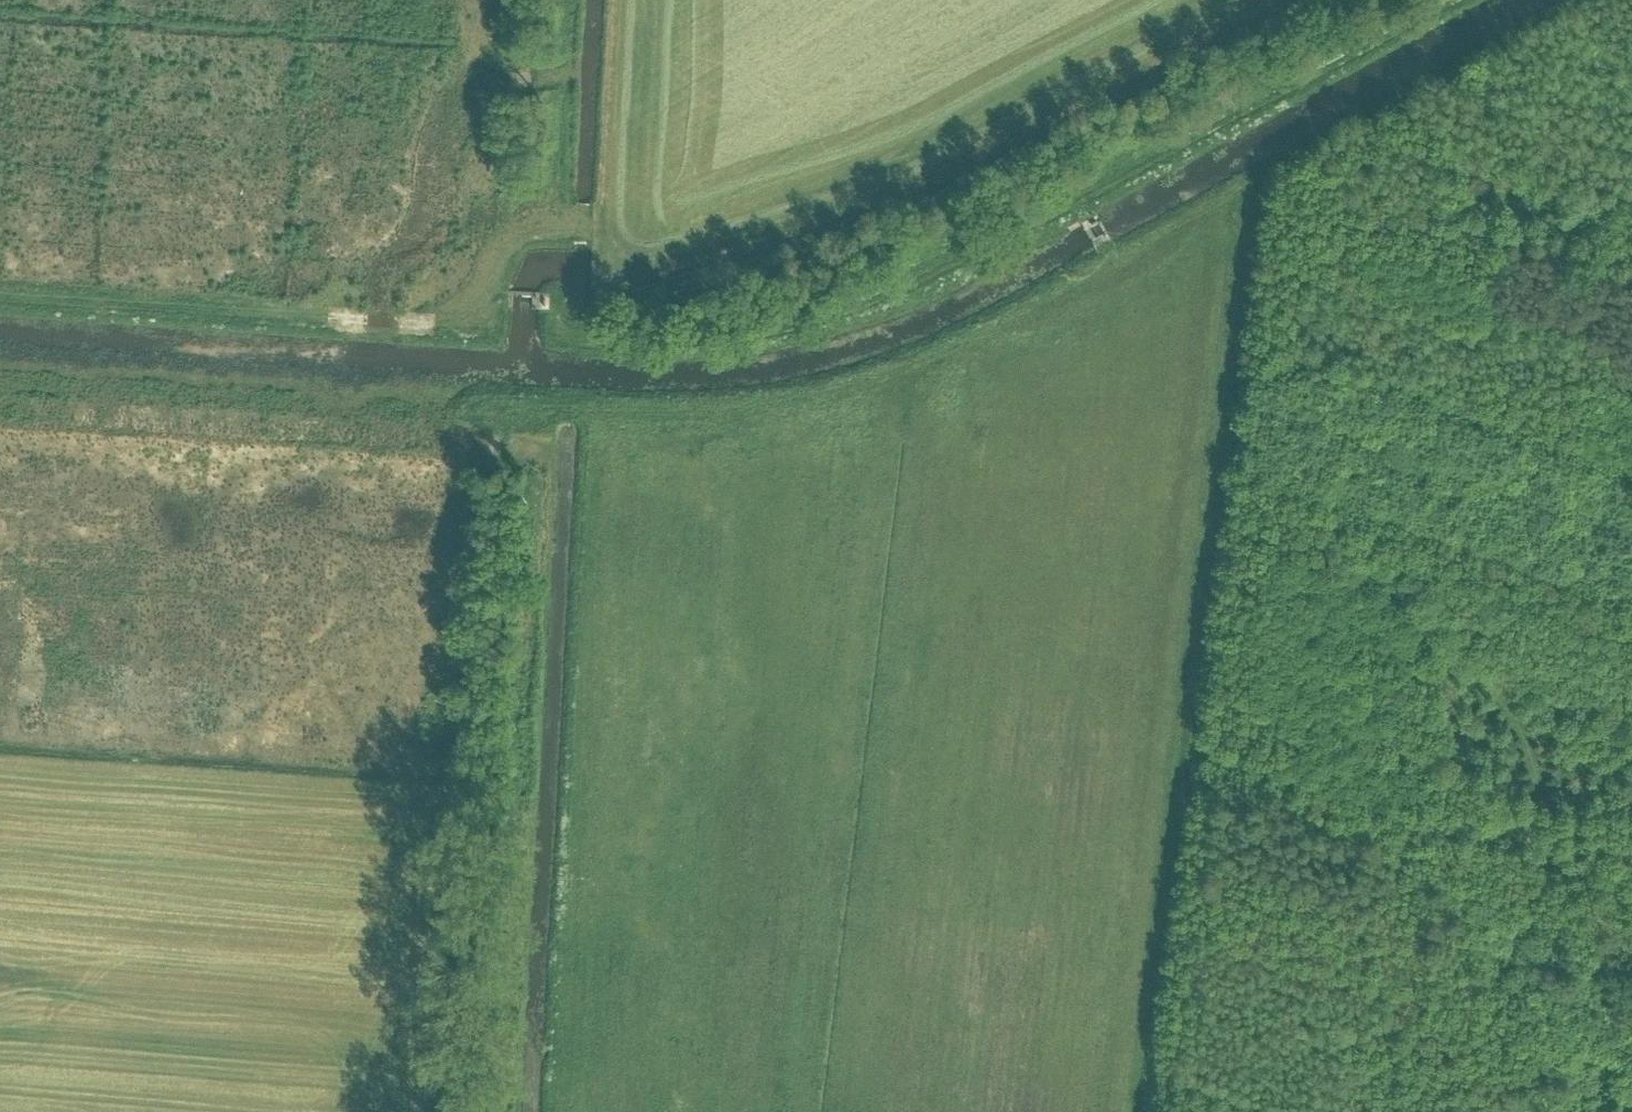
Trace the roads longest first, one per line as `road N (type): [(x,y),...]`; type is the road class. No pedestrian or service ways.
road 1 (track): [(0,299),(452,323),(523,239),(585,224),(601,233),(602,324),(609,337),(646,350),(803,336),(900,307),(1452,0)]

